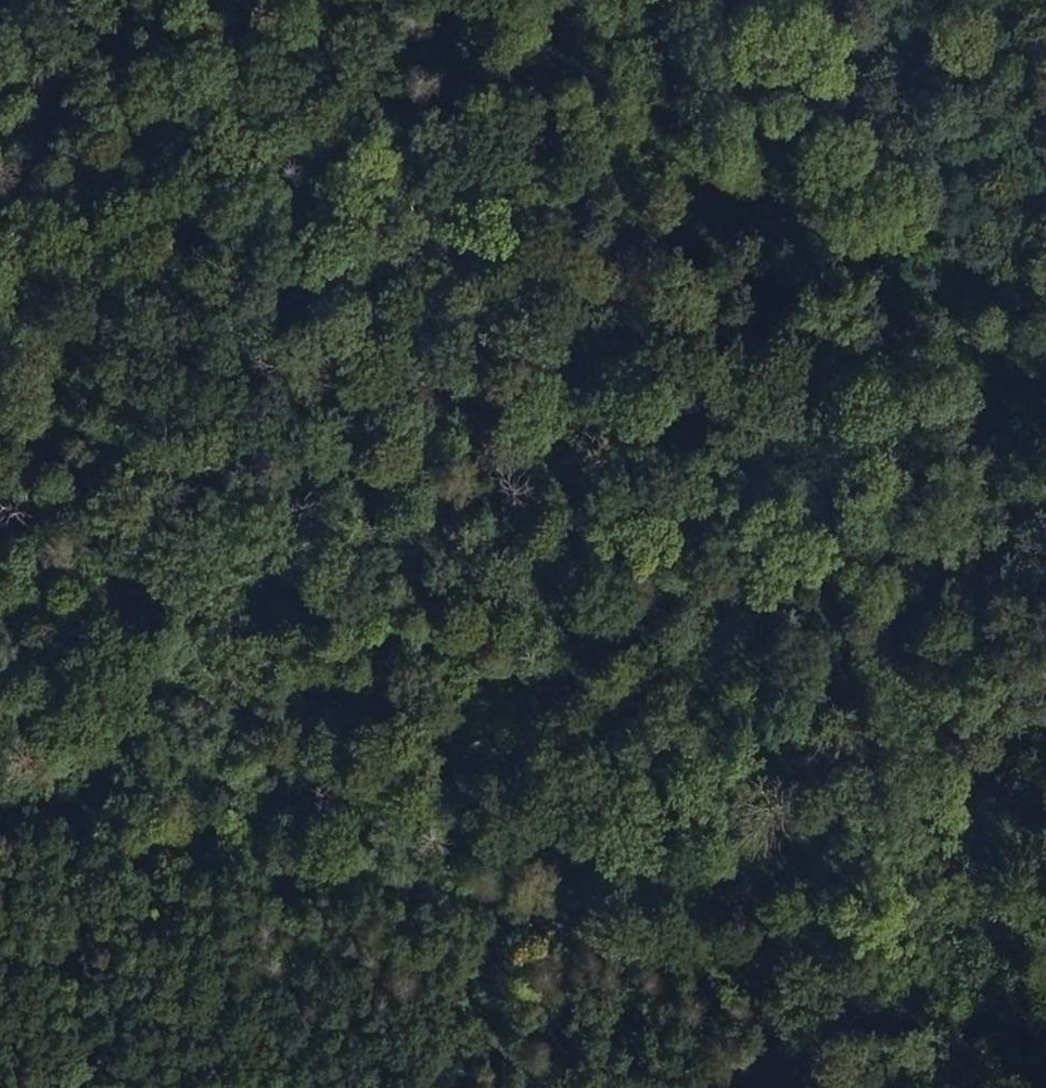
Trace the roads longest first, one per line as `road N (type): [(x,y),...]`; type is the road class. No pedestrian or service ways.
road 1 (track): [(366,0),(560,100),(1045,412)]
road 2 (track): [(1045,156),(887,310)]

